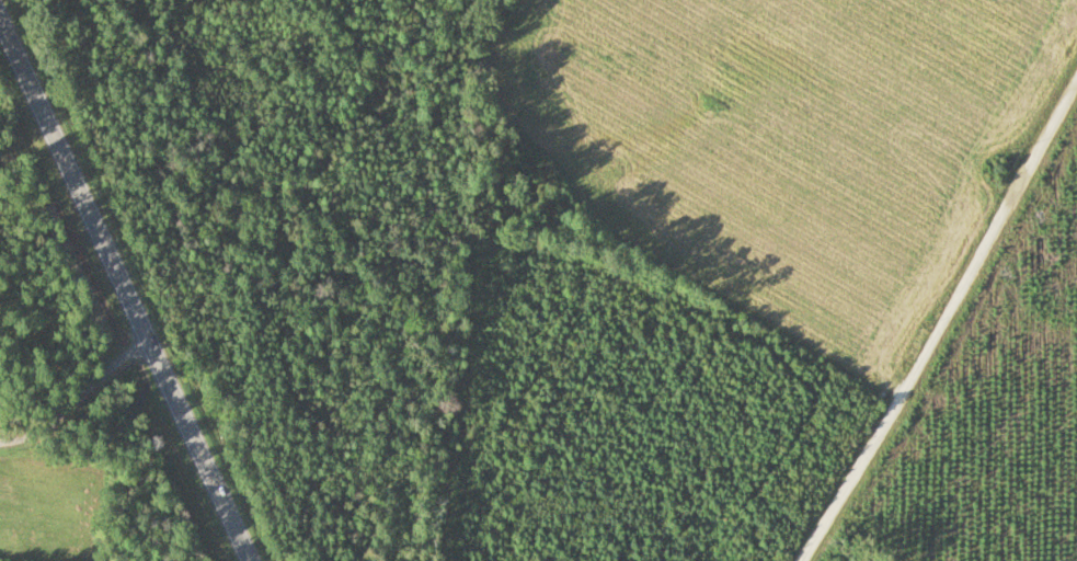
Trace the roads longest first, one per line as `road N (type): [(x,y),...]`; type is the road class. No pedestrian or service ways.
road 1 (secondary): [(260,560),(182,377),(108,262),(41,80),(0,0)]

